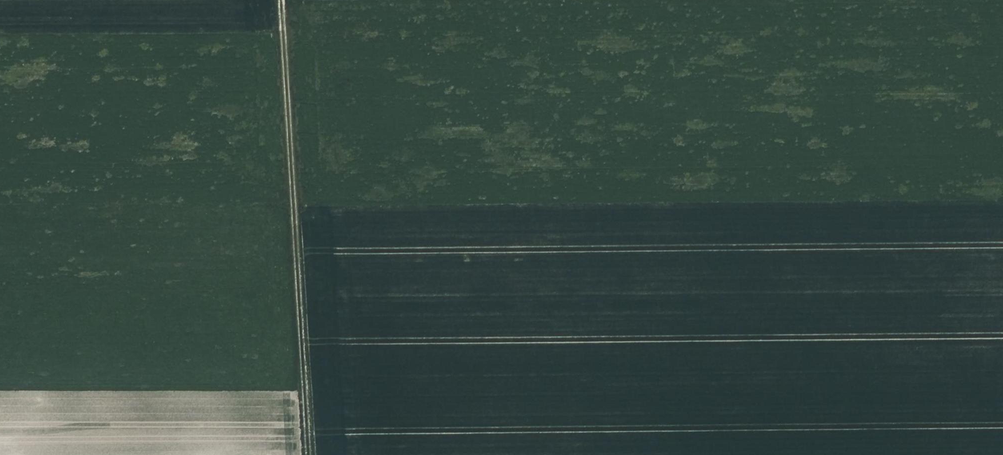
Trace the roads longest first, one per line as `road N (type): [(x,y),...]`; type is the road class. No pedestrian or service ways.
road 1 (track): [(307,454),(283,0)]

